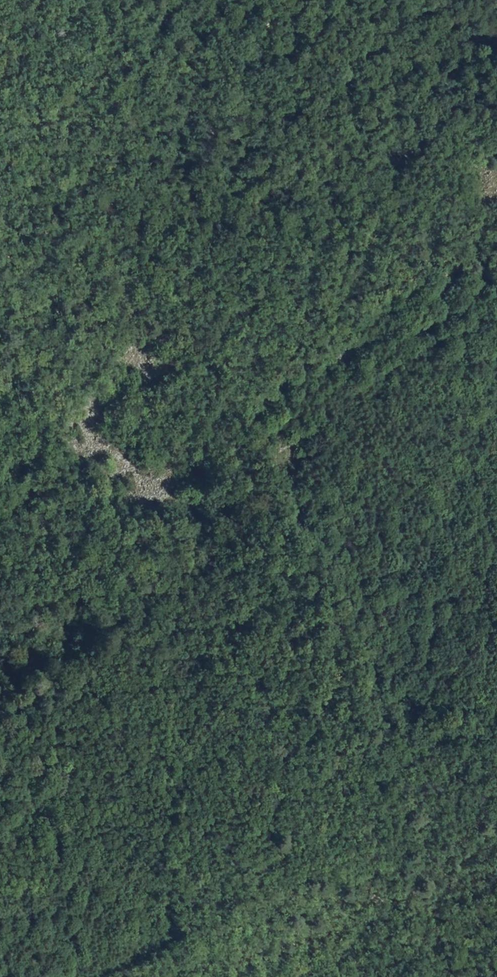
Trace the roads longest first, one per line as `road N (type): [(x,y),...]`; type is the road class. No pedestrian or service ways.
road 1 (track): [(254,0),(281,34),(314,156),(376,242),(460,262),(496,283)]

